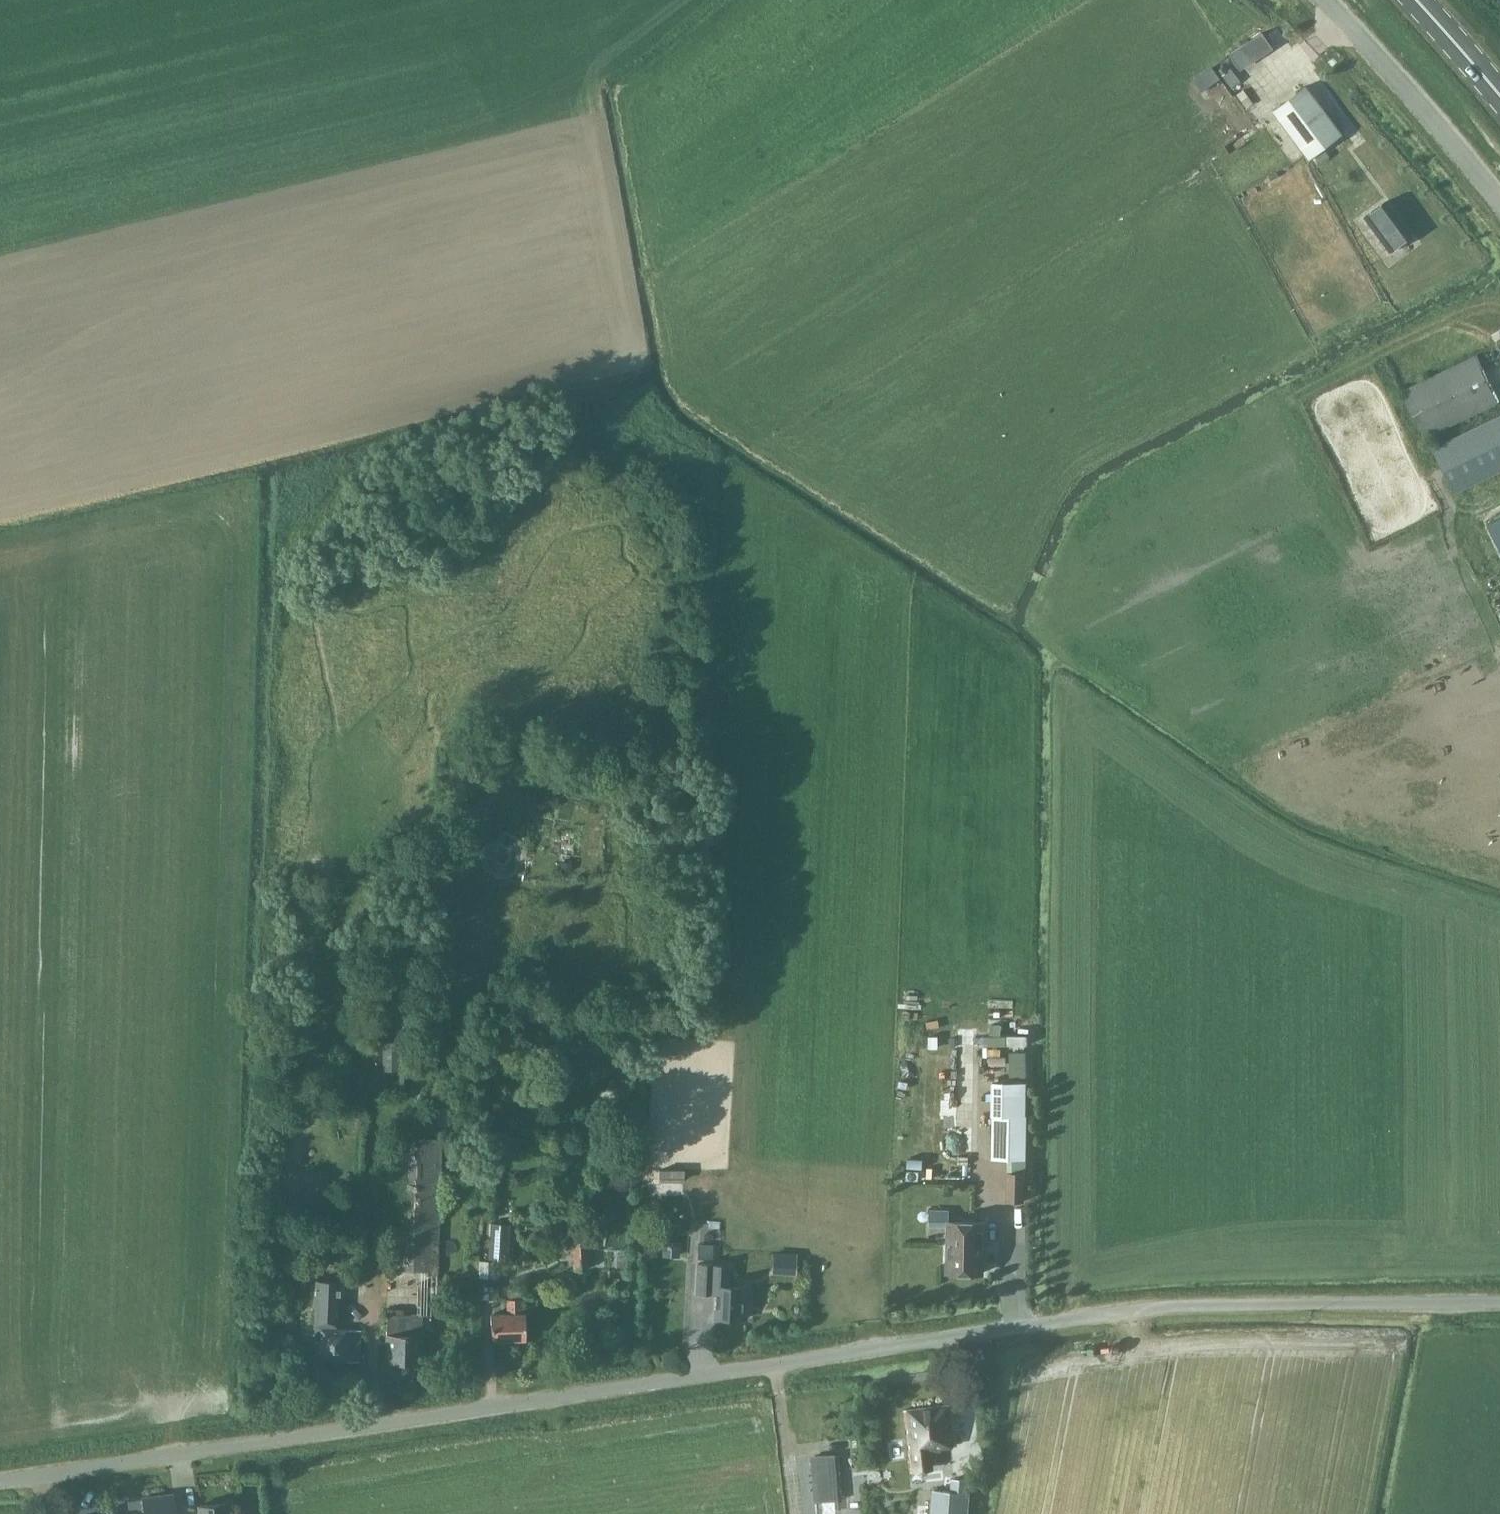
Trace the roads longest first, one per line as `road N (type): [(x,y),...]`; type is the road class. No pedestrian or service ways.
road 1 (unclassified): [(0,1479),(1125,1311),(1499,1302)]
road 2 (unclassified): [(1324,0),(1499,202)]
road 3 (primary): [(1499,96),(1415,0)]

